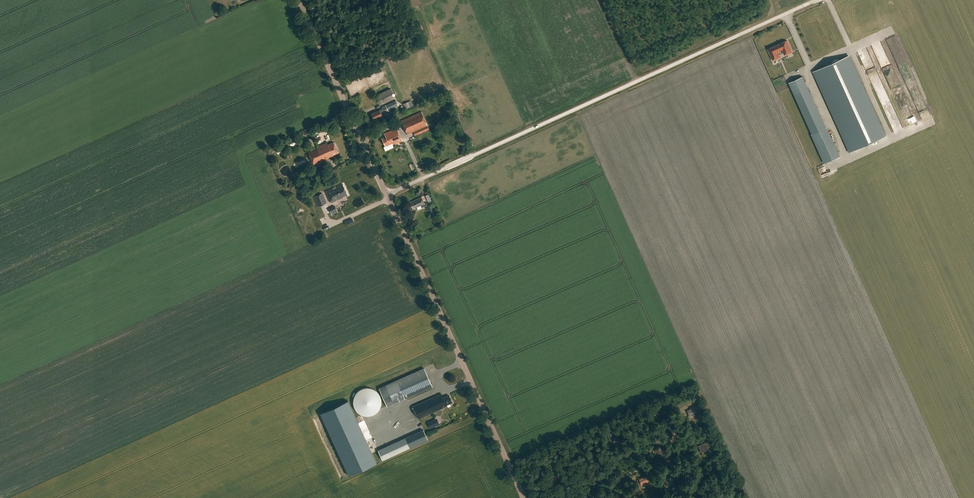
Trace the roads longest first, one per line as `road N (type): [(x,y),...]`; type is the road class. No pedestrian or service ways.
road 1 (unclassified): [(387,194),(815,0)]
road 2 (tertiary): [(523,497),(387,194)]
road 3 (tertiary): [(387,194),(299,0)]

